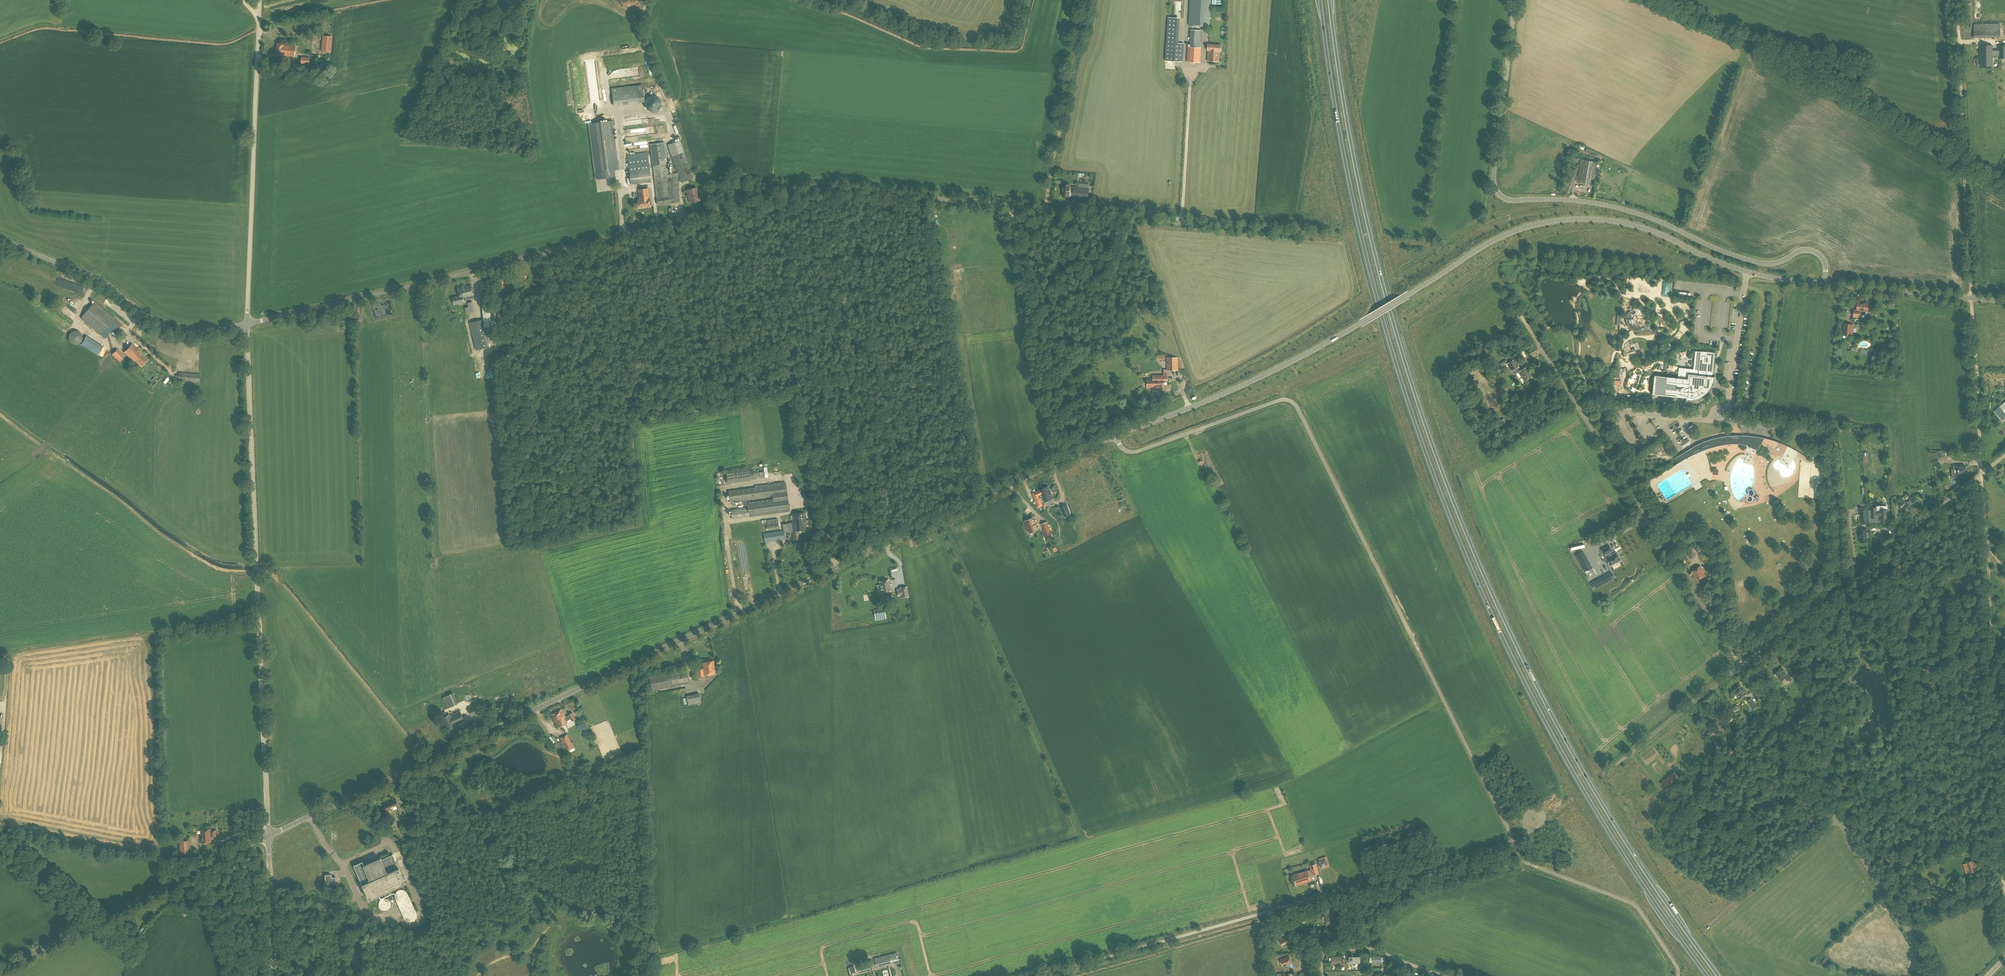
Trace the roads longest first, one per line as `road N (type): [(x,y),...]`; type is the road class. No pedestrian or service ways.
road 1 (trunk): [(1719,975),(1614,824),(1545,703),(1470,543),(1374,251),(1329,0)]
road 2 (trunk): [(1321,0),(1365,249),(1461,545),(1566,760),(1707,975)]
road 3 (unclassified): [(247,324),(816,191),(1221,226)]
road 4 (tertiary): [(269,836),(1117,437)]
road 5 (track): [(1965,157),(2004,923)]
road 6 (unclassified): [(1824,284),(1823,259),(1812,251),(1759,262),(1632,211),(1498,194),(1493,177),(1515,0)]
road 7 (unclassified): [(269,836),(247,324)]
road 8 (unclassified): [(1038,975),(1524,835)]
road 9 (unclassified): [(1117,437),(1127,452),(1141,451),(1290,400),(1414,642)]
road 10 (tertiary): [(1748,273),(1630,224),(1559,220),(1495,239),(1408,294)]
road 11 (track): [(1965,157),(1660,0)]
road 12 (track): [(425,762),(434,795),(425,831),(513,866),(552,916),(528,952),(477,975)]
road 13 (tertiary): [(1117,437),(1288,363),(1408,294)]
road 14 (unclassified): [(247,324),(260,0)]
road 15 (unclassified): [(1741,666),(1582,413)]
road 16 (unclassified): [(0,241),(97,280),(166,327),(198,334),(247,324)]
road 17 (track): [(1008,205),(1056,465)]
road 18 (unclassified): [(1847,581),(1830,439),(1823,431),(1725,422)]
road 19 (track): [(1045,208),(1085,0)]
road 20 (unclassified): [(1847,581),(2004,454)]
road 21 (tertiary): [(94,924),(269,836)]
road 22 (unclassified): [(1937,975),(1836,820)]
road 23 (unclassified): [(1836,820),(1741,666)]
road 24 (tertiary): [(2004,302),(1824,284)]
road 25 (unclassified): [(1836,820),(1712,923)]
road 26 (track): [(537,892),(452,952),(411,927)]
road 27 (unclassified): [(1725,422),(1748,273)]
road 28 (unclassified): [(1725,422),(1582,413)]
road 29 (unclassified): [(275,975),(269,836)]
road 30 (unclassified): [(1741,666),(1847,581)]
road 31 (track): [(434,758),(520,863)]
road 32 (unclassified): [(1641,744),(1741,666)]
road 33 (unclassified): [(94,924),(0,843)]
road 34 (track): [(1221,226),(1344,237)]
road 35 (unclassified): [(1957,36),(1965,157)]

